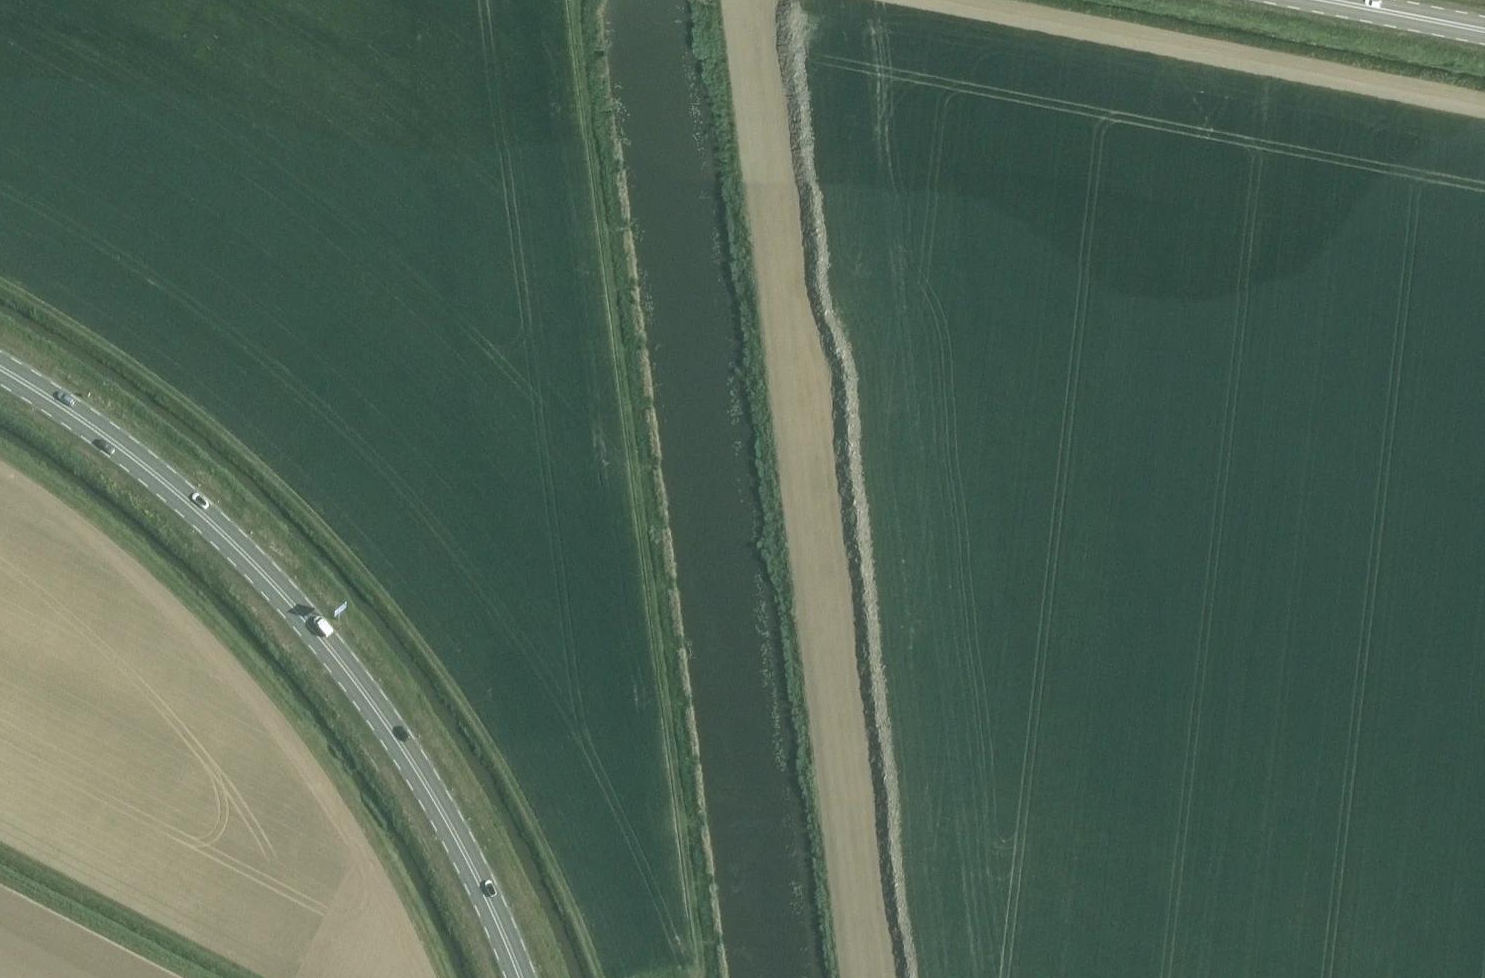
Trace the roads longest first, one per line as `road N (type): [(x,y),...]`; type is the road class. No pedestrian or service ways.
road 1 (primary): [(519,977),(476,874),(410,758),(342,662),(197,511),(109,439),(0,370)]
road 2 (primary): [(1484,32),(1319,0)]

